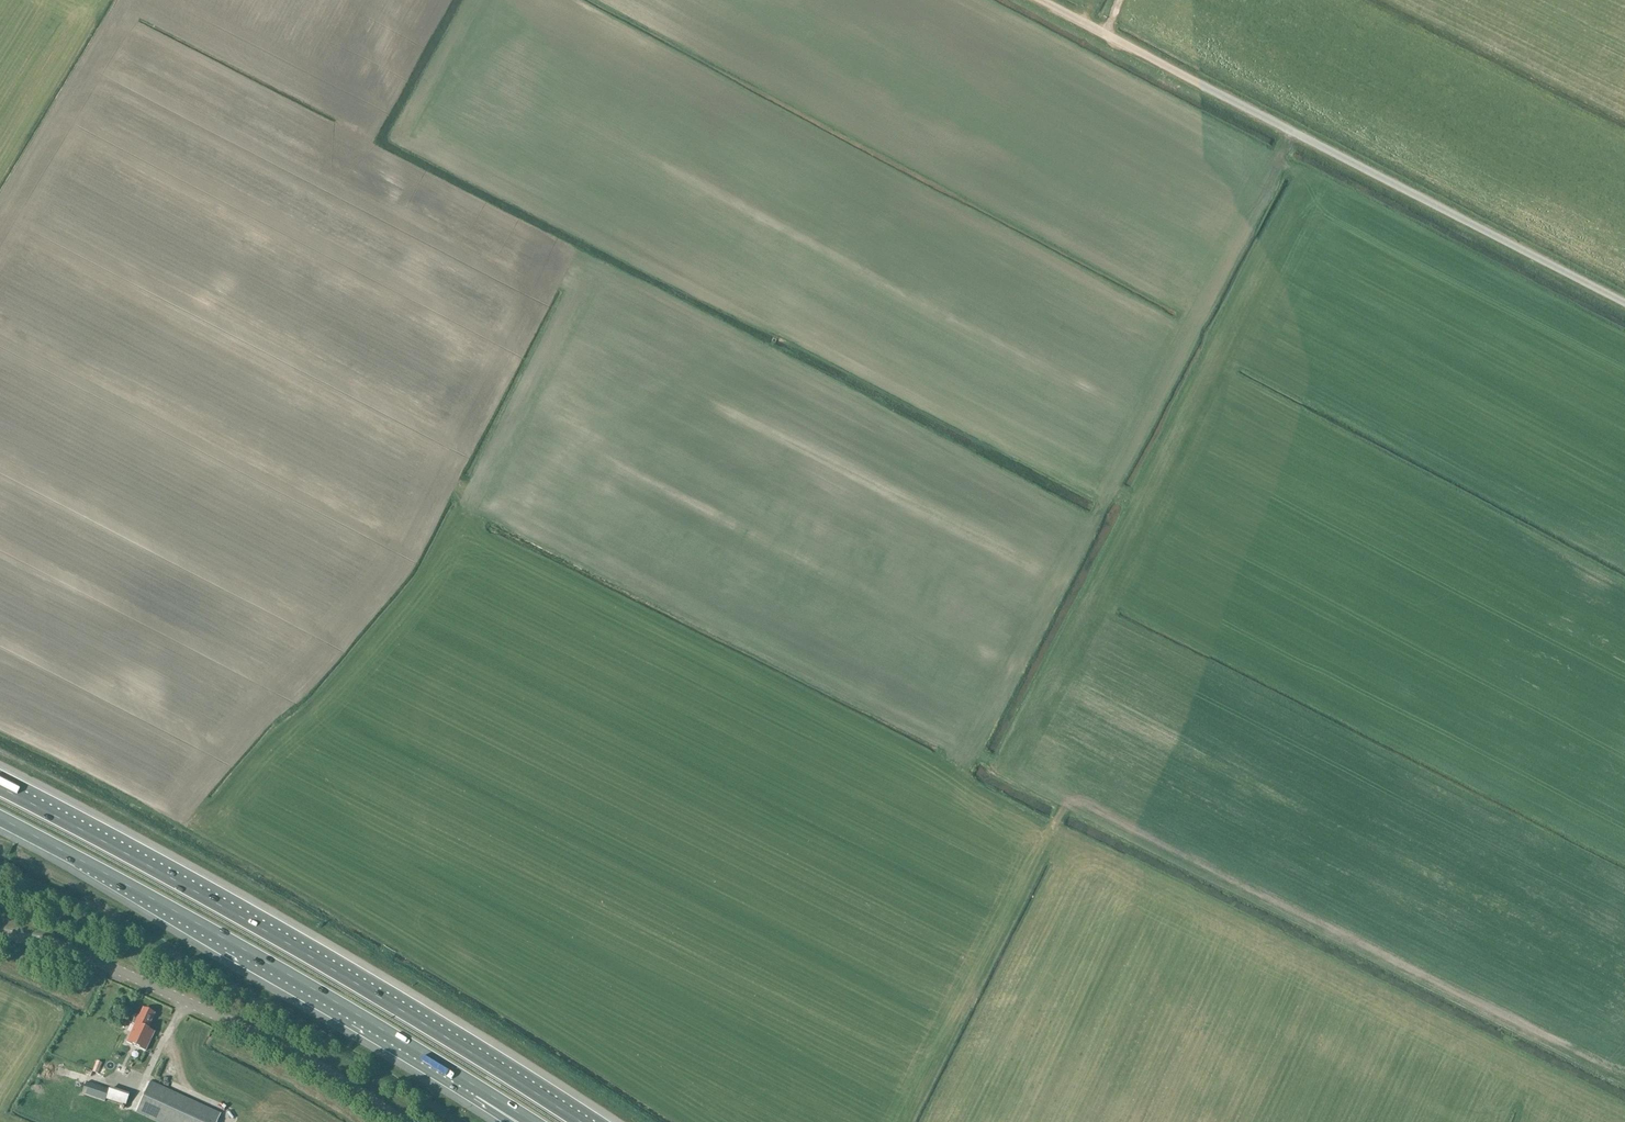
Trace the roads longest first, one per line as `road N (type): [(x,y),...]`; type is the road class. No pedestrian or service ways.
road 1 (motorway): [(580,1121),(232,913),(0,788)]
road 2 (unclassified): [(1624,301),(1037,0)]
road 3 (motorway): [(0,819),(224,938),(479,1089)]
road 4 (tertiary): [(404,1121),(226,1020),(85,956),(0,933)]

